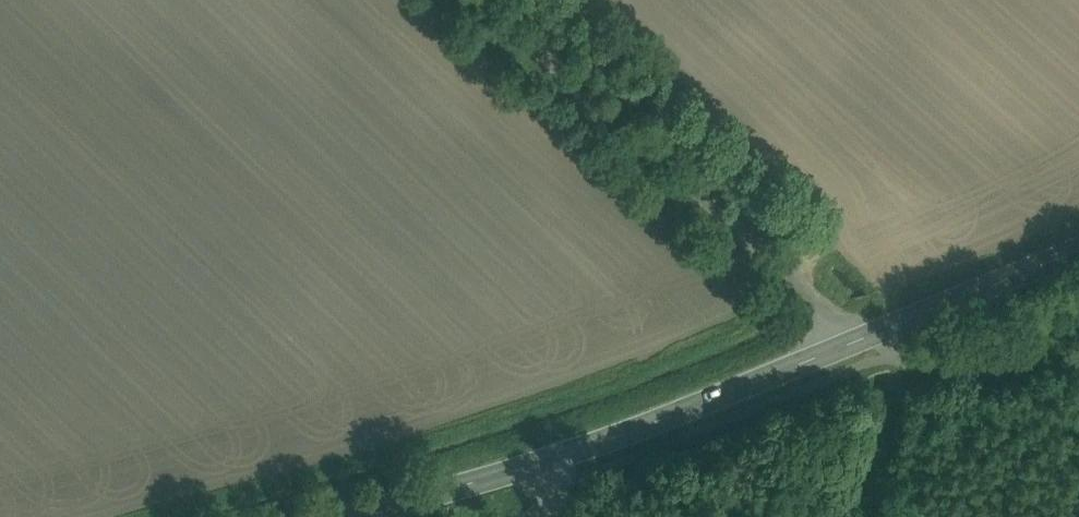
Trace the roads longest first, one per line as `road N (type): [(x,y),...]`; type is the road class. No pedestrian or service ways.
road 1 (tertiary): [(319,516),(586,439),(850,333)]
road 2 (unclassified): [(850,333),(480,0)]
road 3 (tertiary): [(850,333),(1078,243)]

